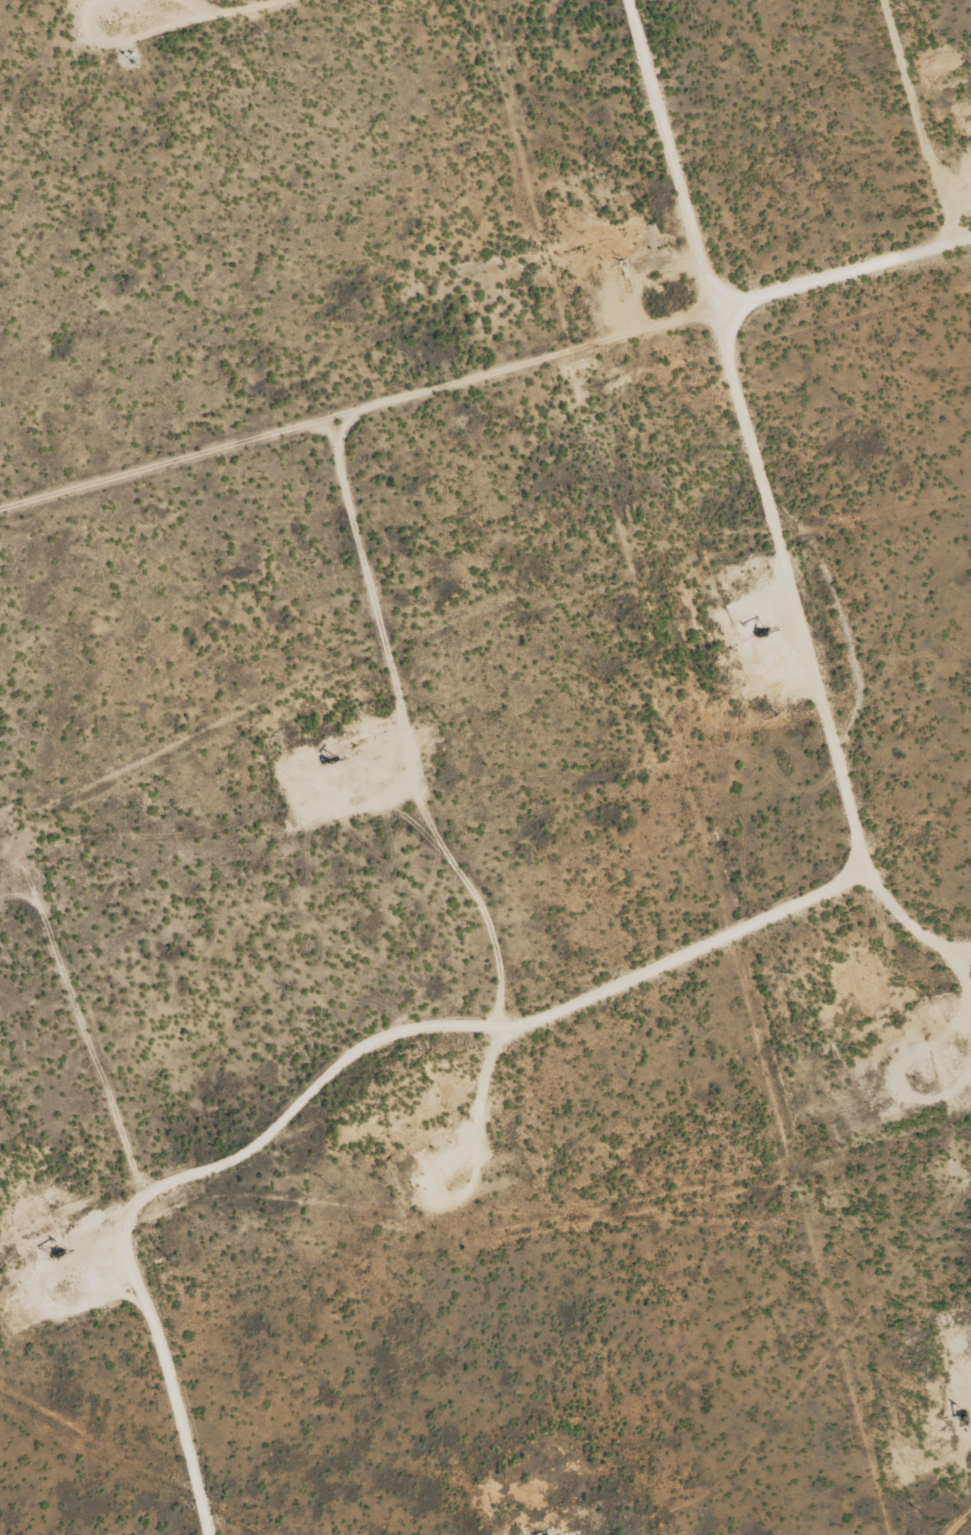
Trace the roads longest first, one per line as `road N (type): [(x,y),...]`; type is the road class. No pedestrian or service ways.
road 1 (track): [(970,1006),(962,965),(853,845),(833,755),(856,667),(802,525),(757,495),(720,311),(636,0)]
road 2 (track): [(0,513),(970,240)]

